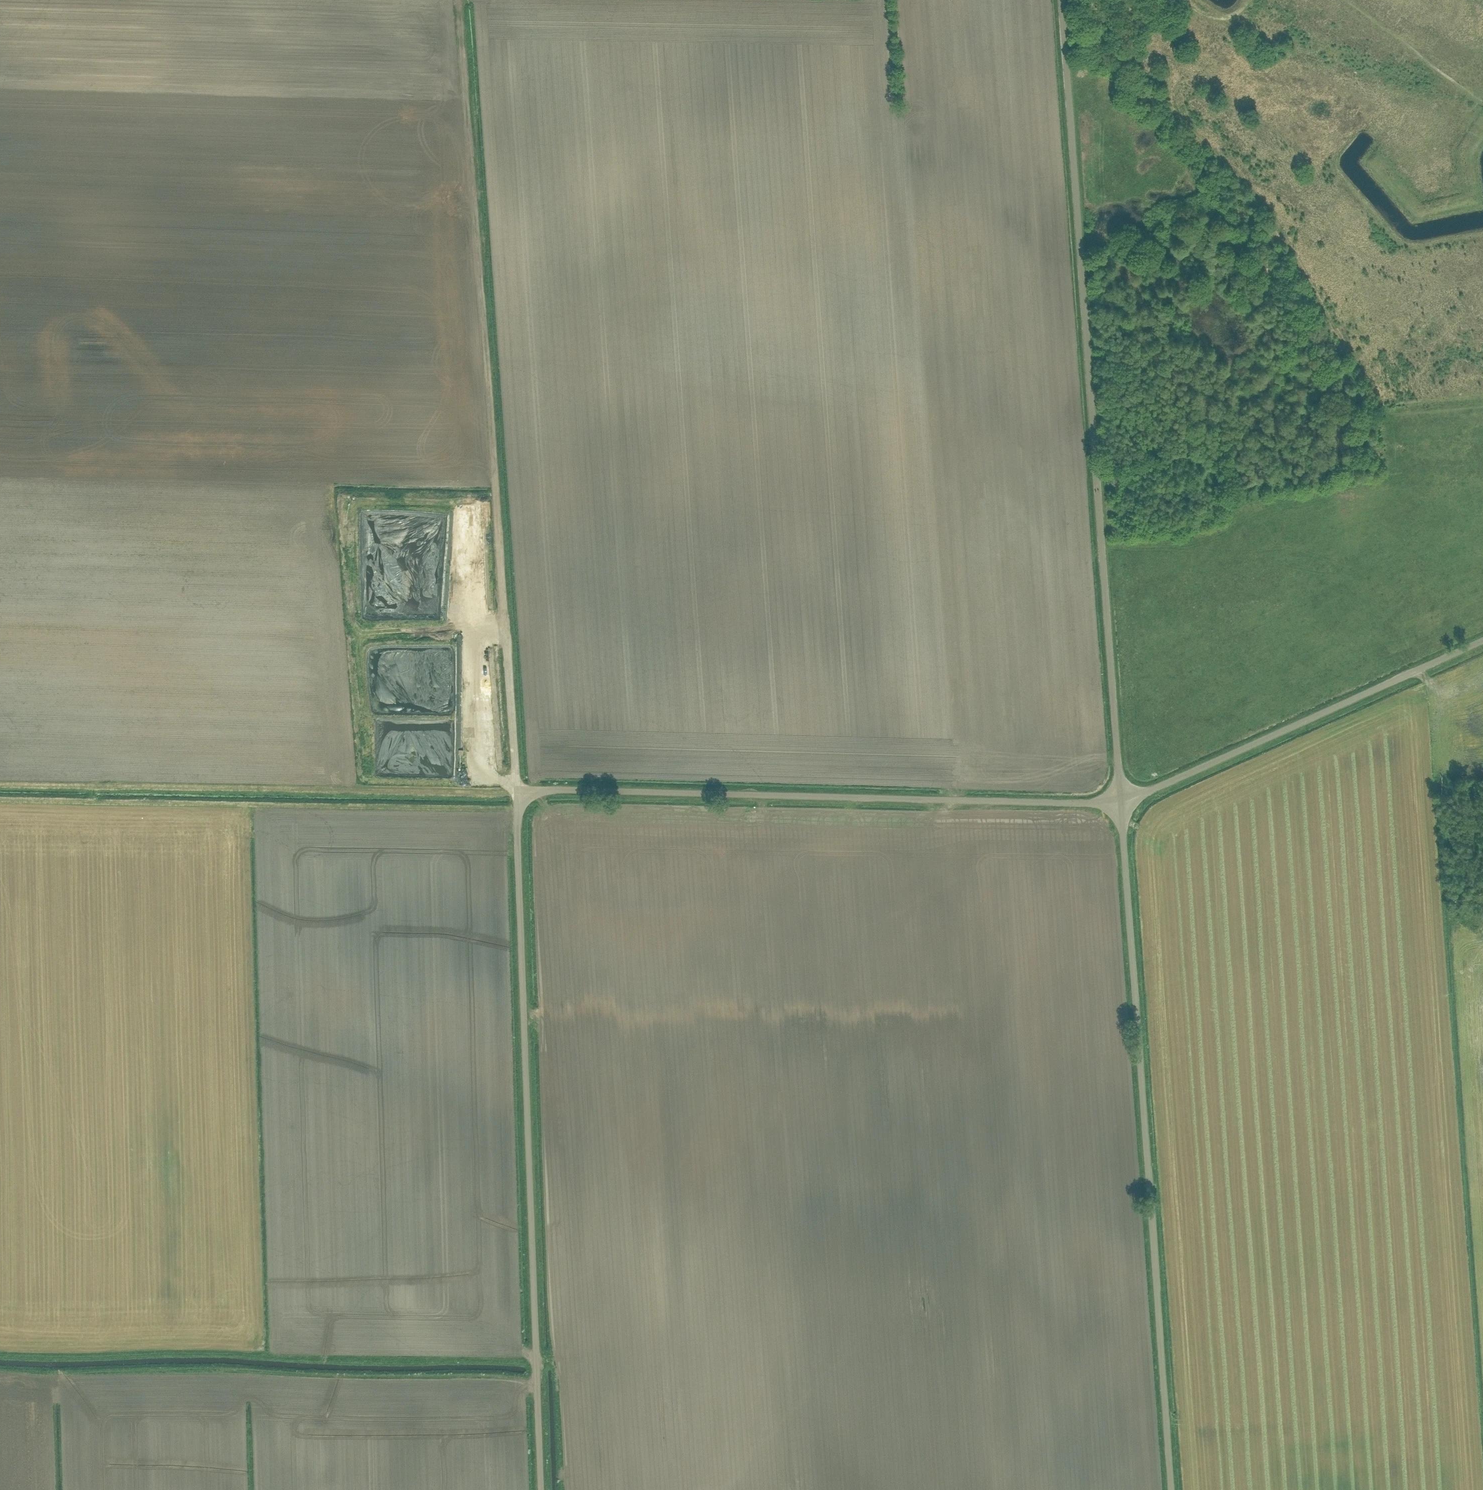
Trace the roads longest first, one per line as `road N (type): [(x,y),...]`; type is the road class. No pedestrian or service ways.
road 1 (unclassified): [(540,1489),(517,788),(1120,799)]
road 2 (unclassified): [(1120,799),(1061,0)]
road 3 (track): [(517,788),(457,0)]
road 4 (unclassified): [(1171,1489),(1120,799)]
road 5 (track): [(0,809),(517,811)]
road 6 (unclassified): [(1120,799),(1482,638)]

